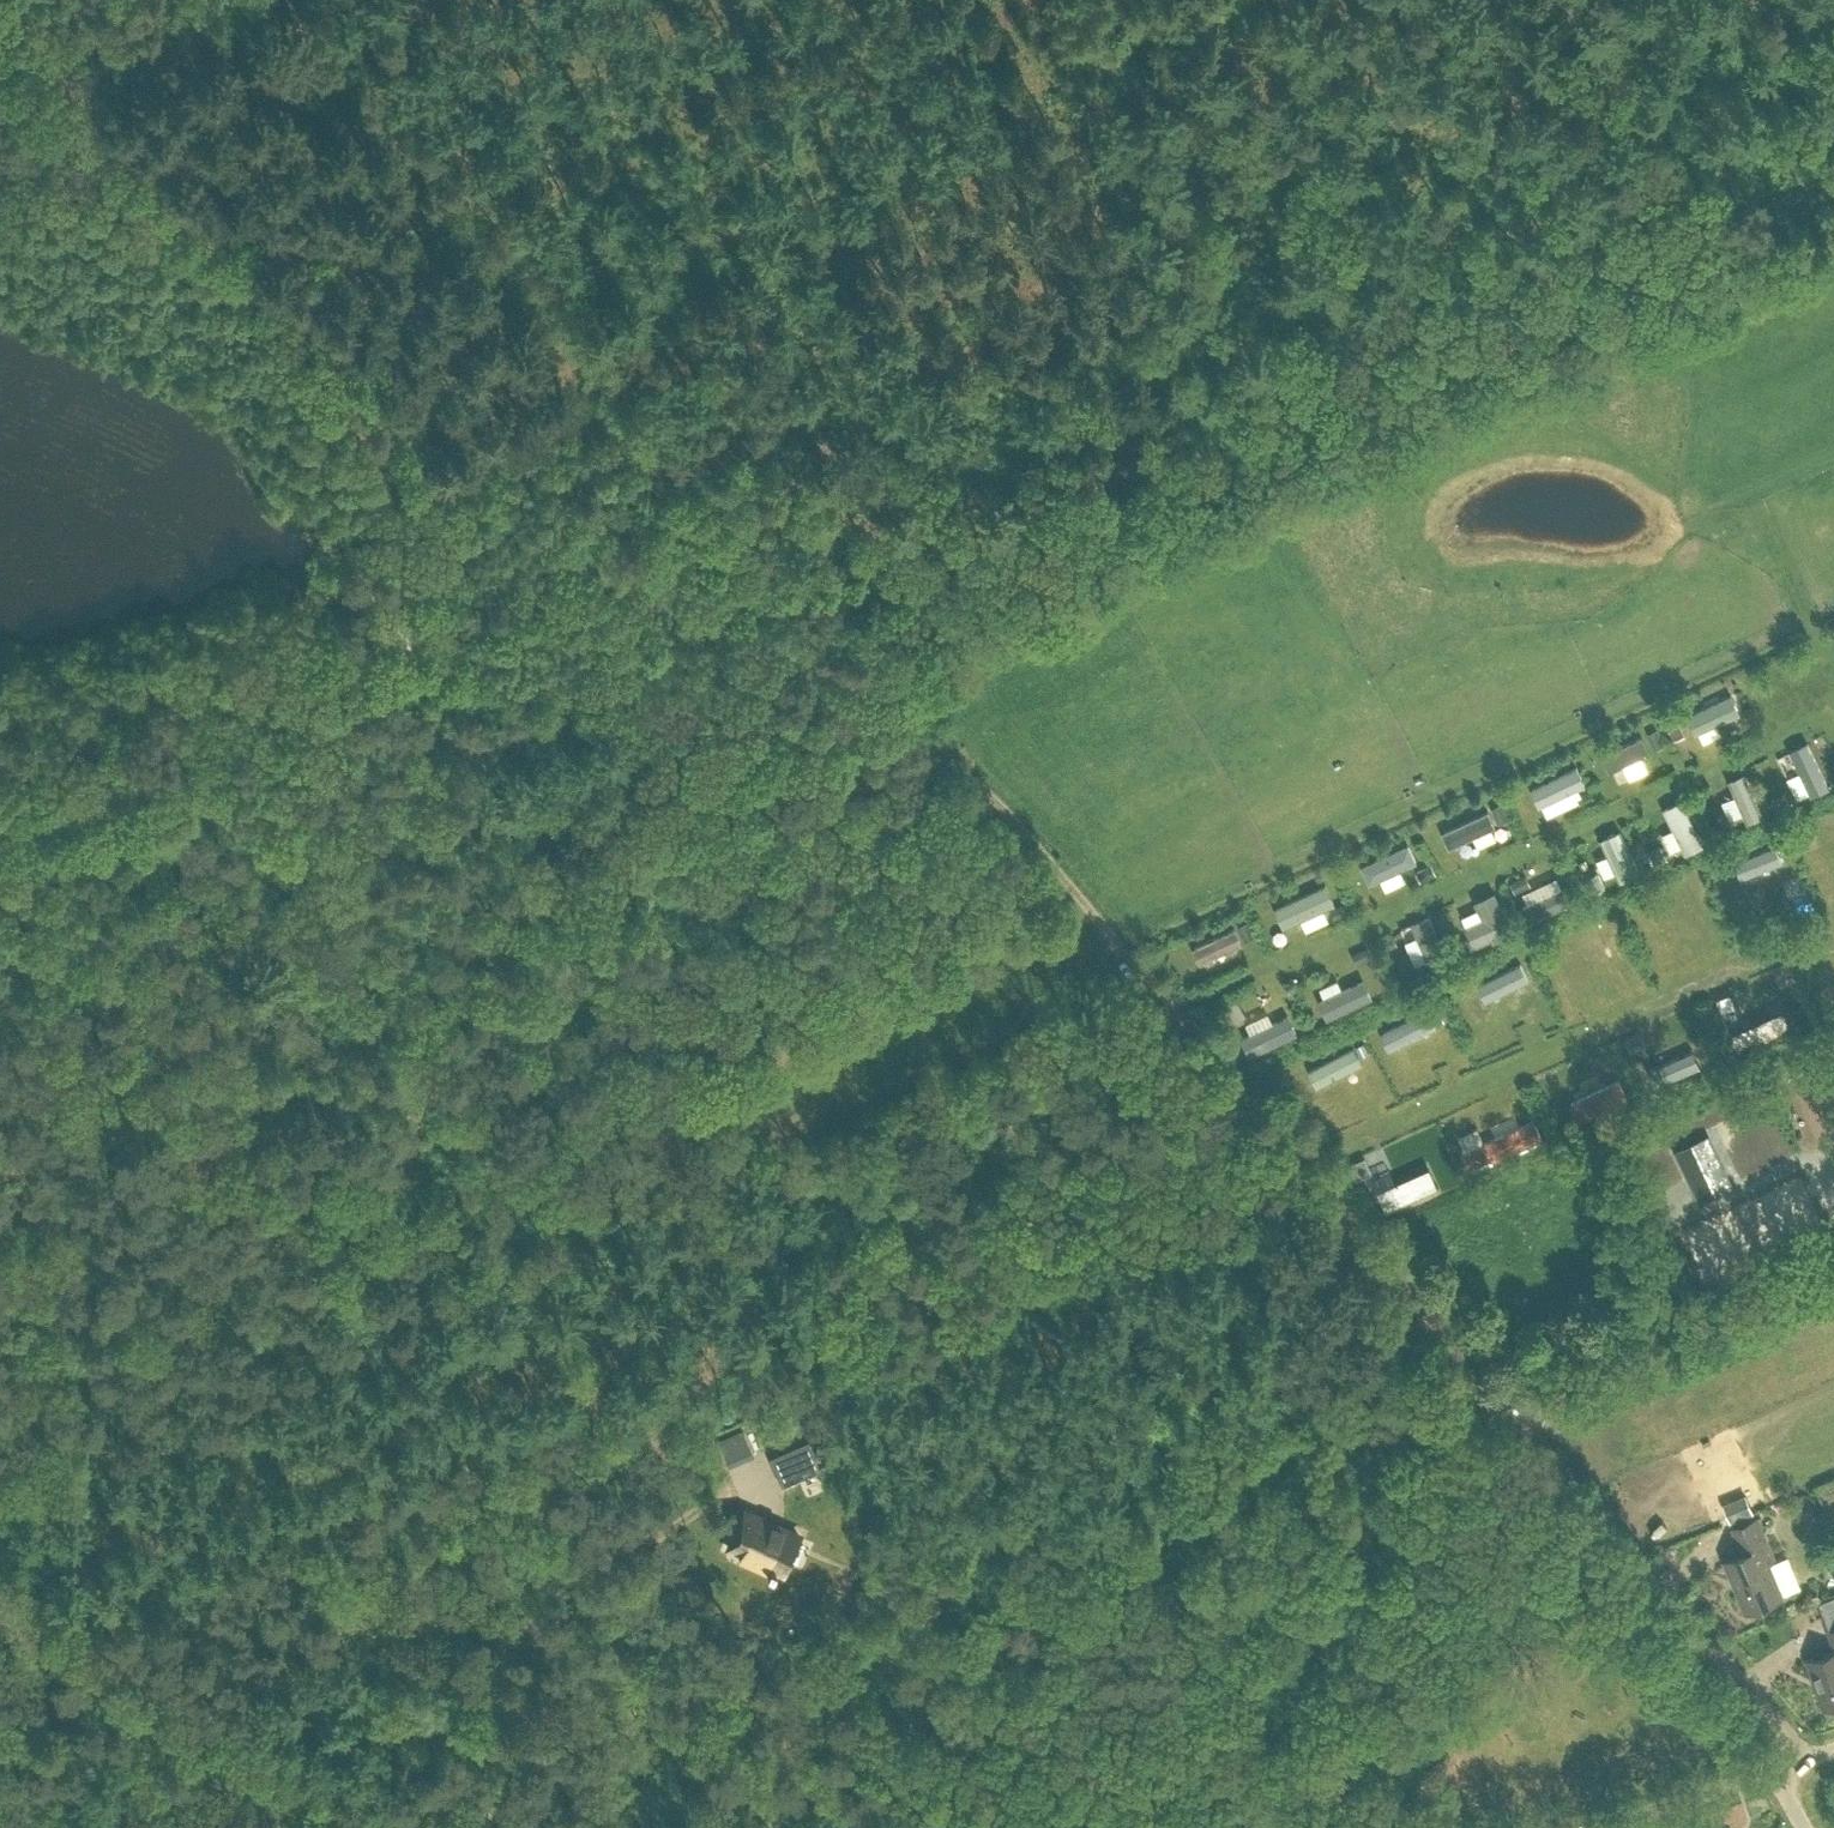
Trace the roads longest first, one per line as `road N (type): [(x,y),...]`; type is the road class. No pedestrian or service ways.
road 1 (track): [(0,756),(159,750),(387,666),(536,682),(752,722),(924,785),(1116,921),(1806,1758)]
road 2 (track): [(1833,714),(1229,986)]
road 3 (track): [(1833,954),(1731,969),(1357,1139)]
road 4 (unclassified): [(394,1827),(130,1693),(0,1615)]
road 5 (residential): [(1605,1827),(1775,1768)]

